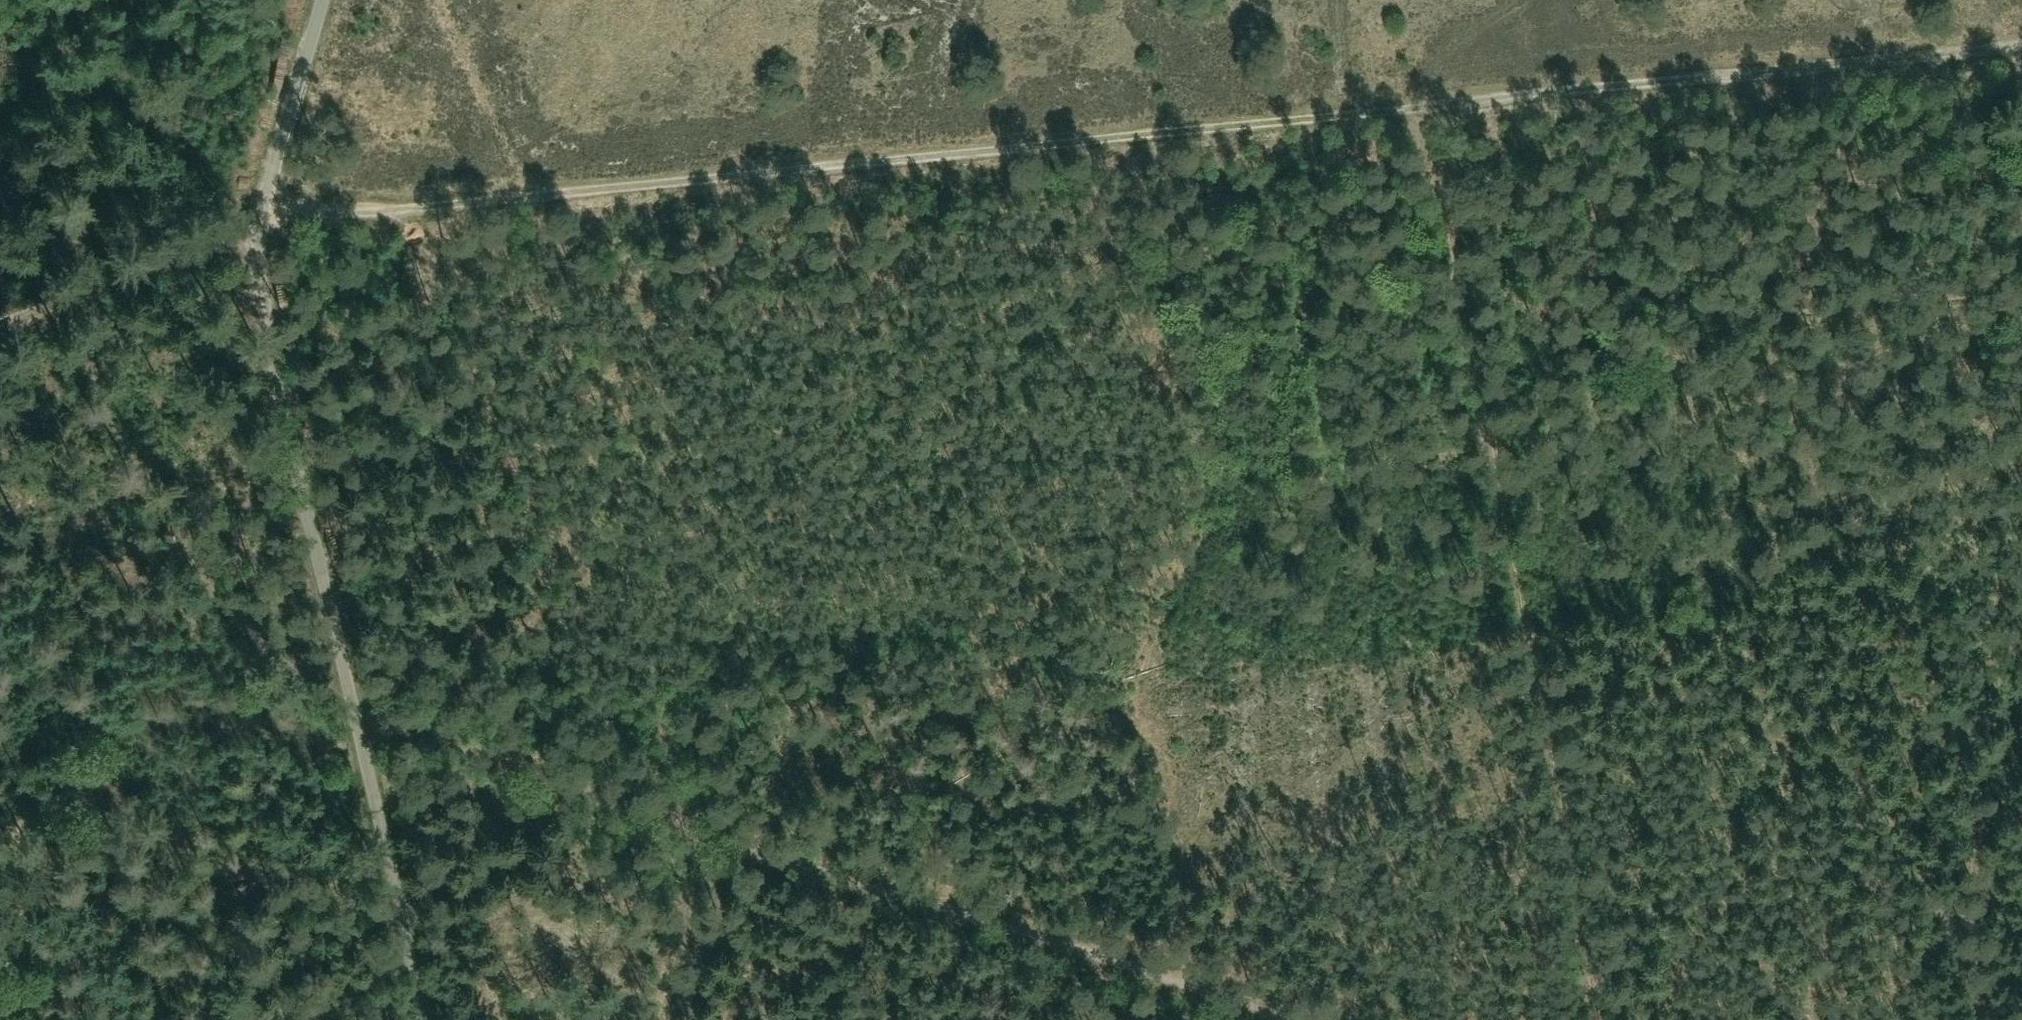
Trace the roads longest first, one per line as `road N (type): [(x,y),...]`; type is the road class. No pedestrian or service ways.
road 1 (track): [(0,325),(260,222),(535,201),(1430,105)]
road 2 (unclassified): [(409,1019),(406,944),(271,350),(259,253),(276,160),(325,0)]
road 3 (track): [(2021,44),(1430,105)]

